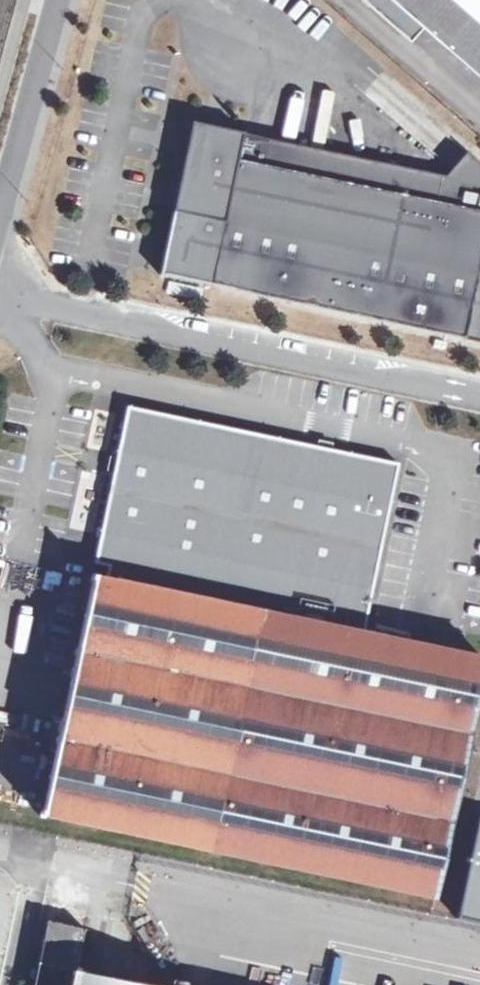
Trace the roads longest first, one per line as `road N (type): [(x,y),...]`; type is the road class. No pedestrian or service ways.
road 1 (residential): [(0,189),(55,0)]

